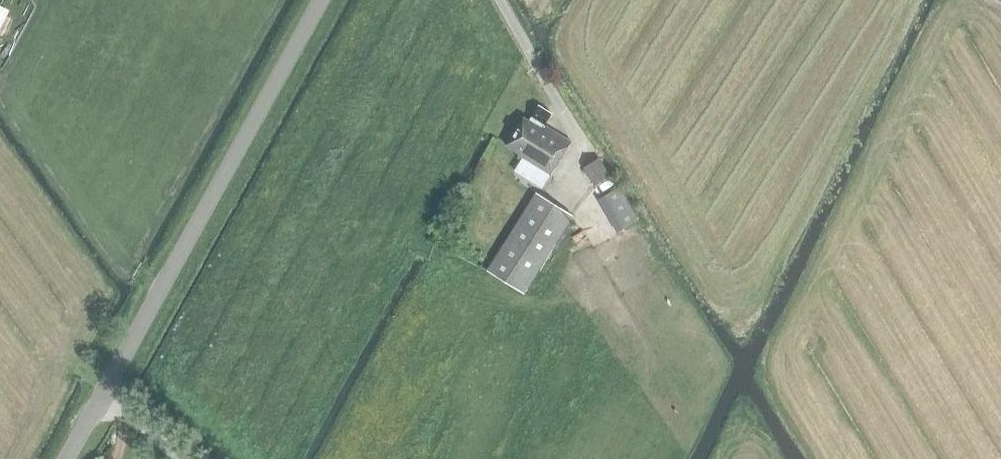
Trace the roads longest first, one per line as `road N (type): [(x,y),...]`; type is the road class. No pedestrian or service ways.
road 1 (unclassified): [(66,458),(320,0)]

